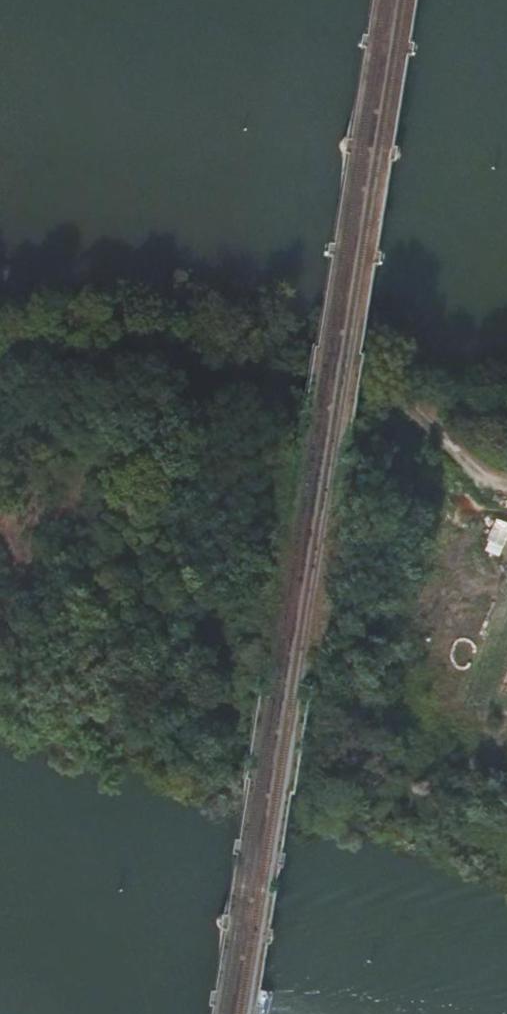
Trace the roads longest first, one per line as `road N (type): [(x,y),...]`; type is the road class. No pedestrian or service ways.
road 1 (track): [(506,485),(481,472),(434,425),(379,398),(60,360),(0,371)]

